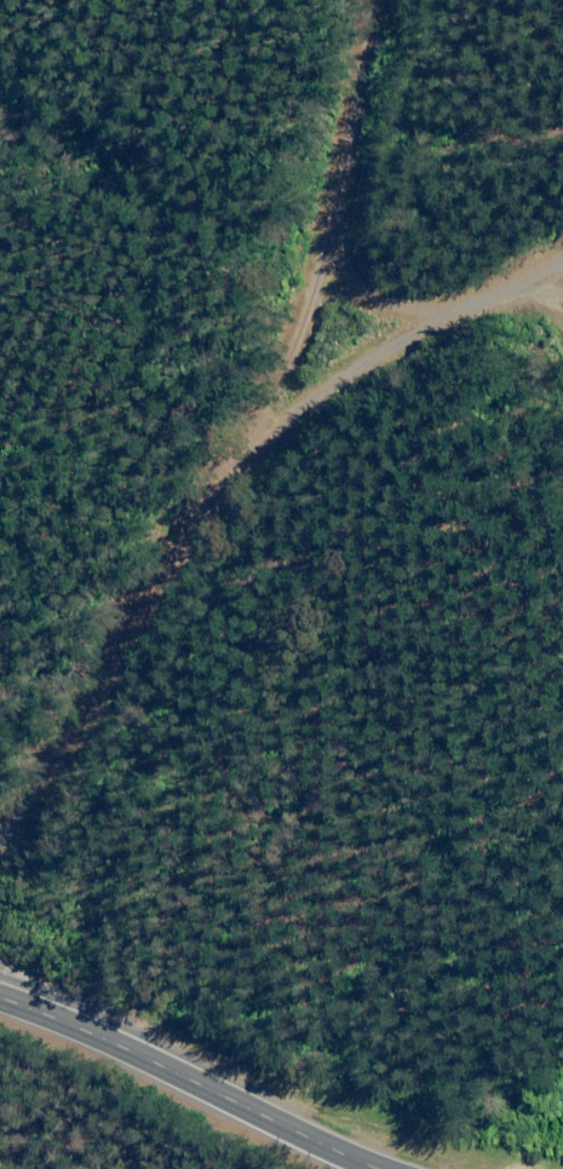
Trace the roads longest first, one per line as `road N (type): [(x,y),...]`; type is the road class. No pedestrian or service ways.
road 1 (track): [(376,0),(368,122),(261,403),(0,829)]
road 2 (primary): [(383,1168),(74,1025),(0,998)]
road 3 (track): [(261,403),(562,242)]

